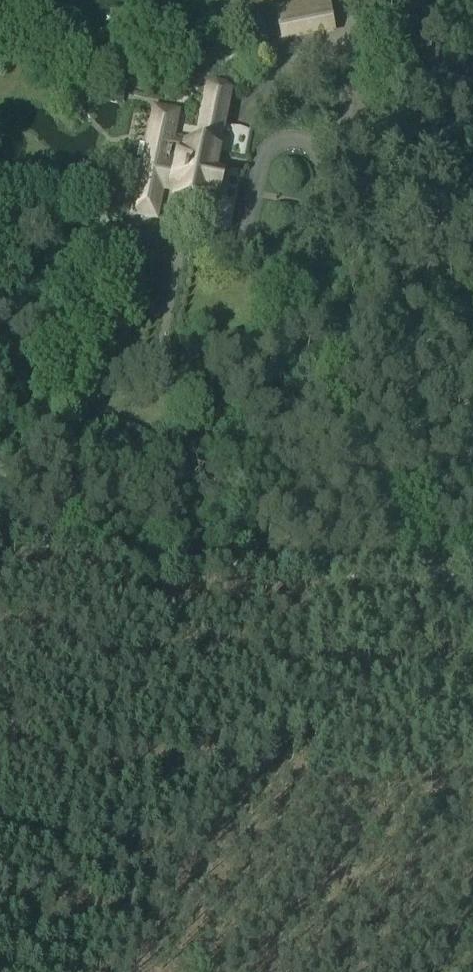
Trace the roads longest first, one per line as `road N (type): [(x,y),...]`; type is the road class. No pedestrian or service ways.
road 1 (track): [(472,582),(0,536)]
road 2 (track): [(472,217),(334,178)]

